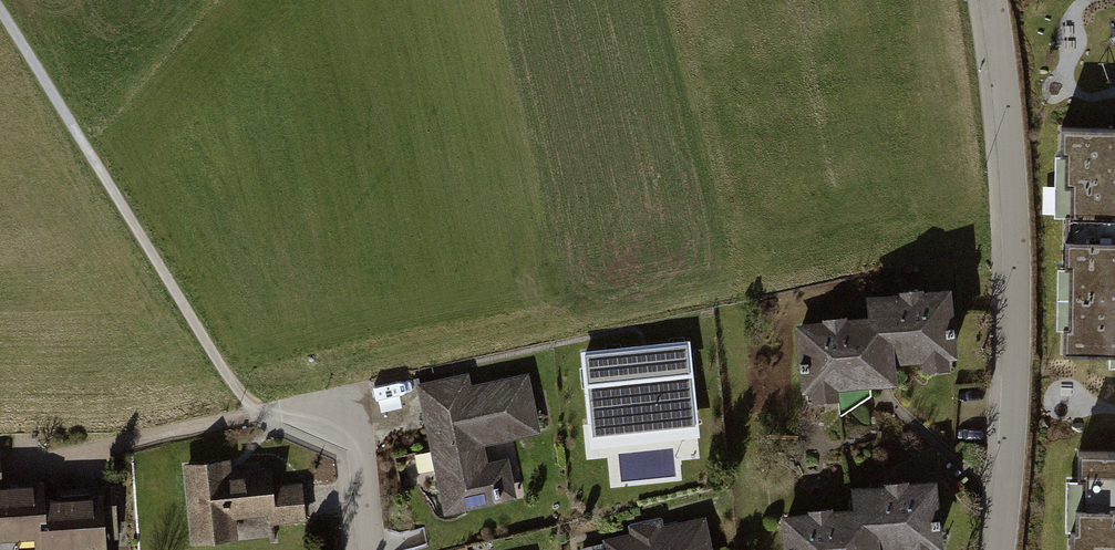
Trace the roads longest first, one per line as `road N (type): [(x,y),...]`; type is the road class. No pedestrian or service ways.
road 1 (residential): [(993,0),(1019,253),(1002,549)]
road 2 (track): [(0,12),(252,413)]
road 3 (residential): [(252,413),(355,420),(370,549)]

